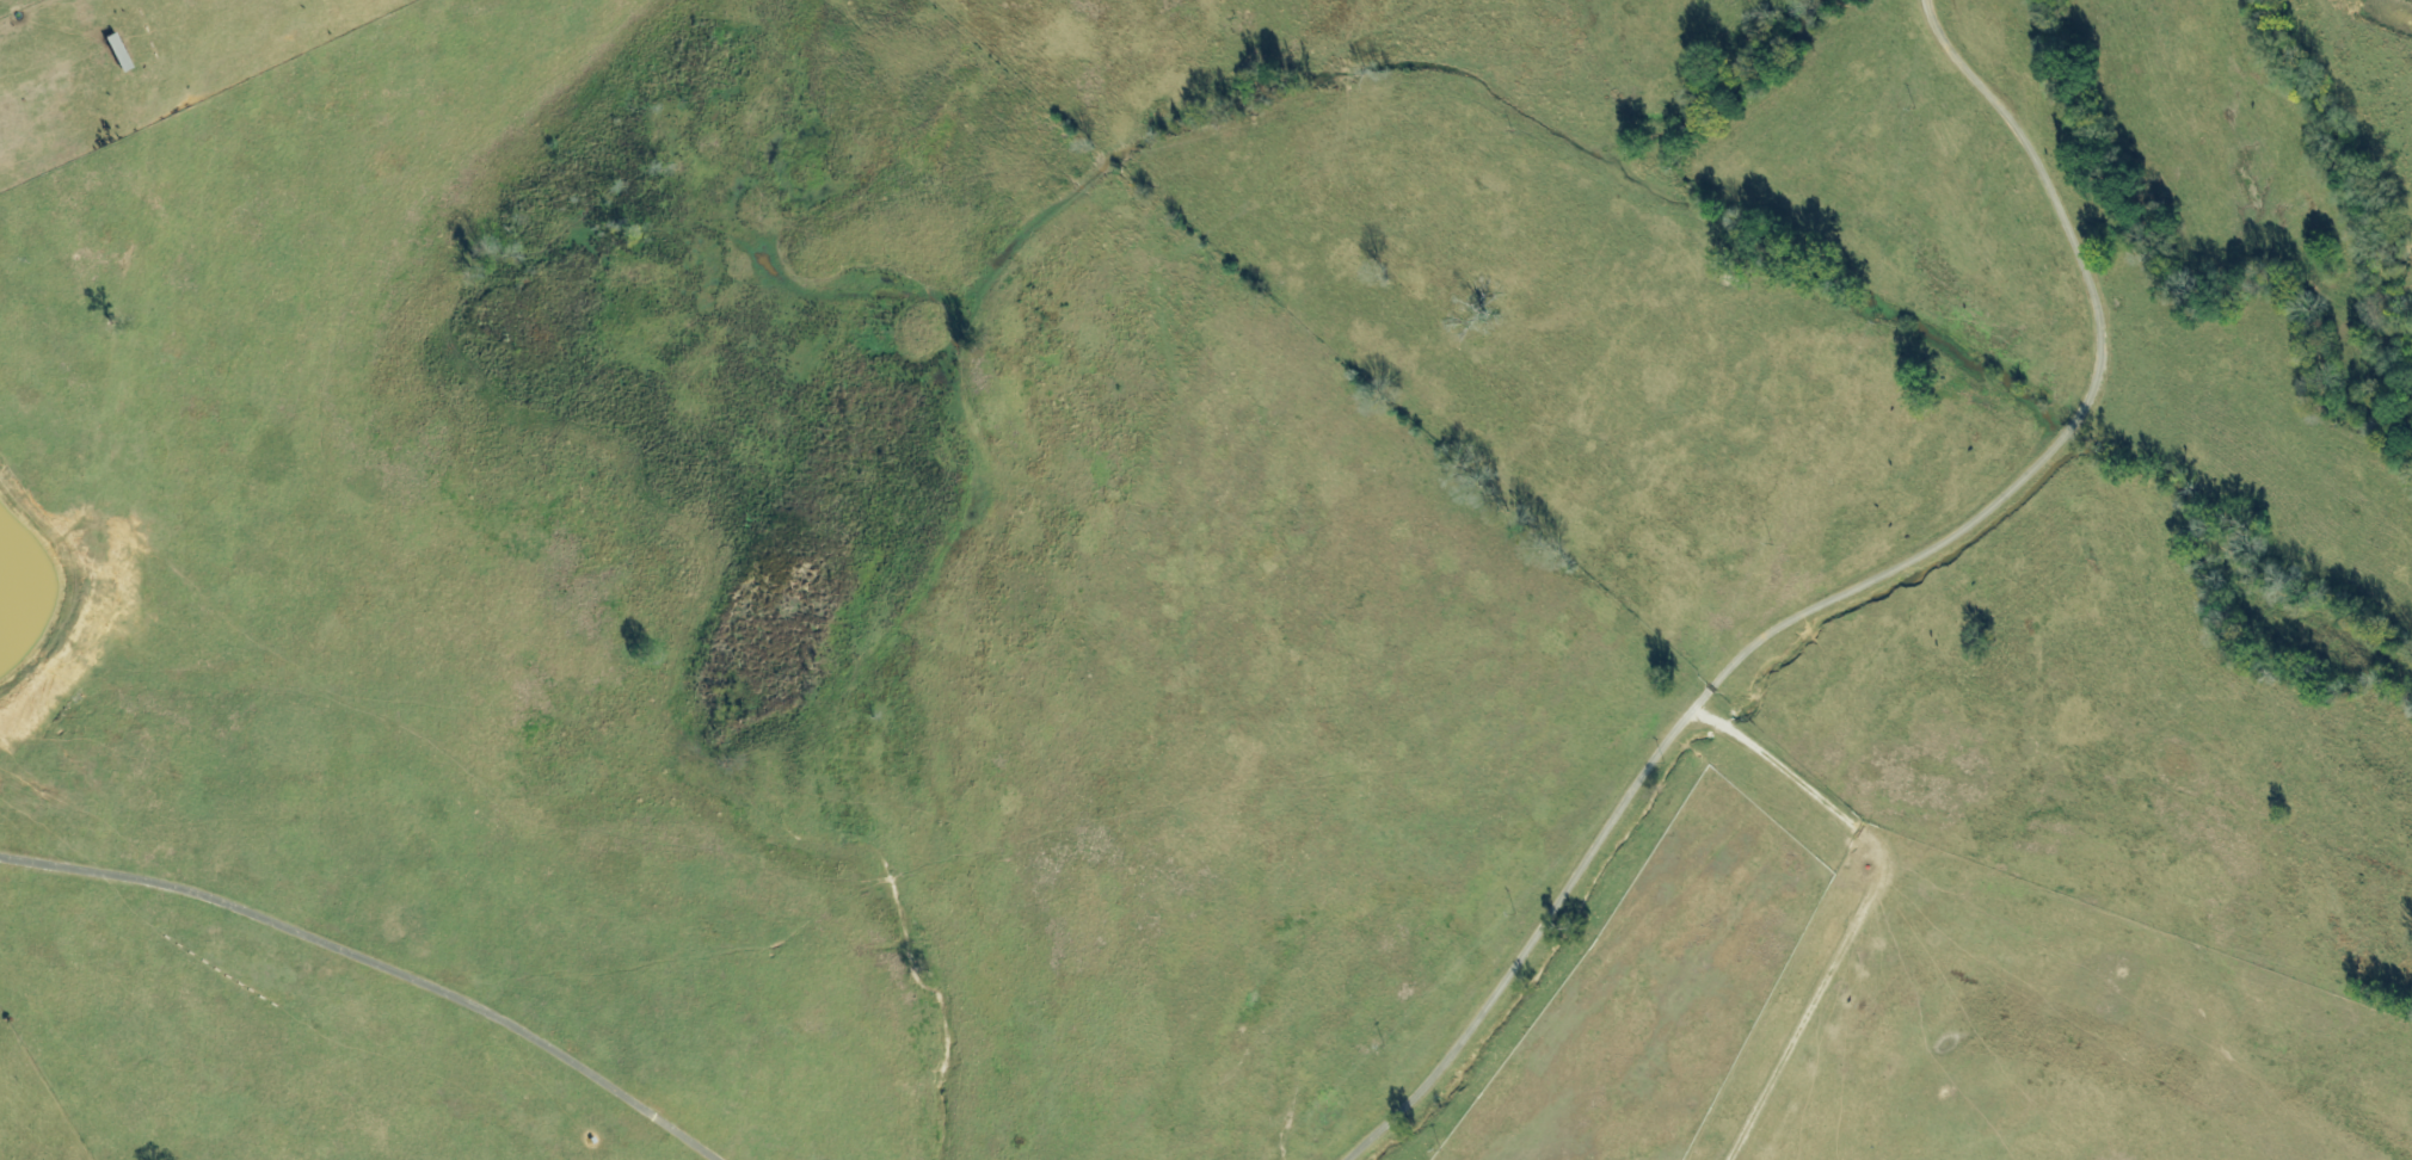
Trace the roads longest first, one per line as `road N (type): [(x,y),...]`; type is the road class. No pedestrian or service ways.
road 1 (residential): [(1349,1159),(1415,1090),(1676,735),(1761,644),(1925,561),(2036,474),(2079,412),(2103,351),(2063,218),(1927,0)]
road 2 (residential): [(0,854),(135,876),(320,940),(476,1010),(633,1098),(712,1159)]

